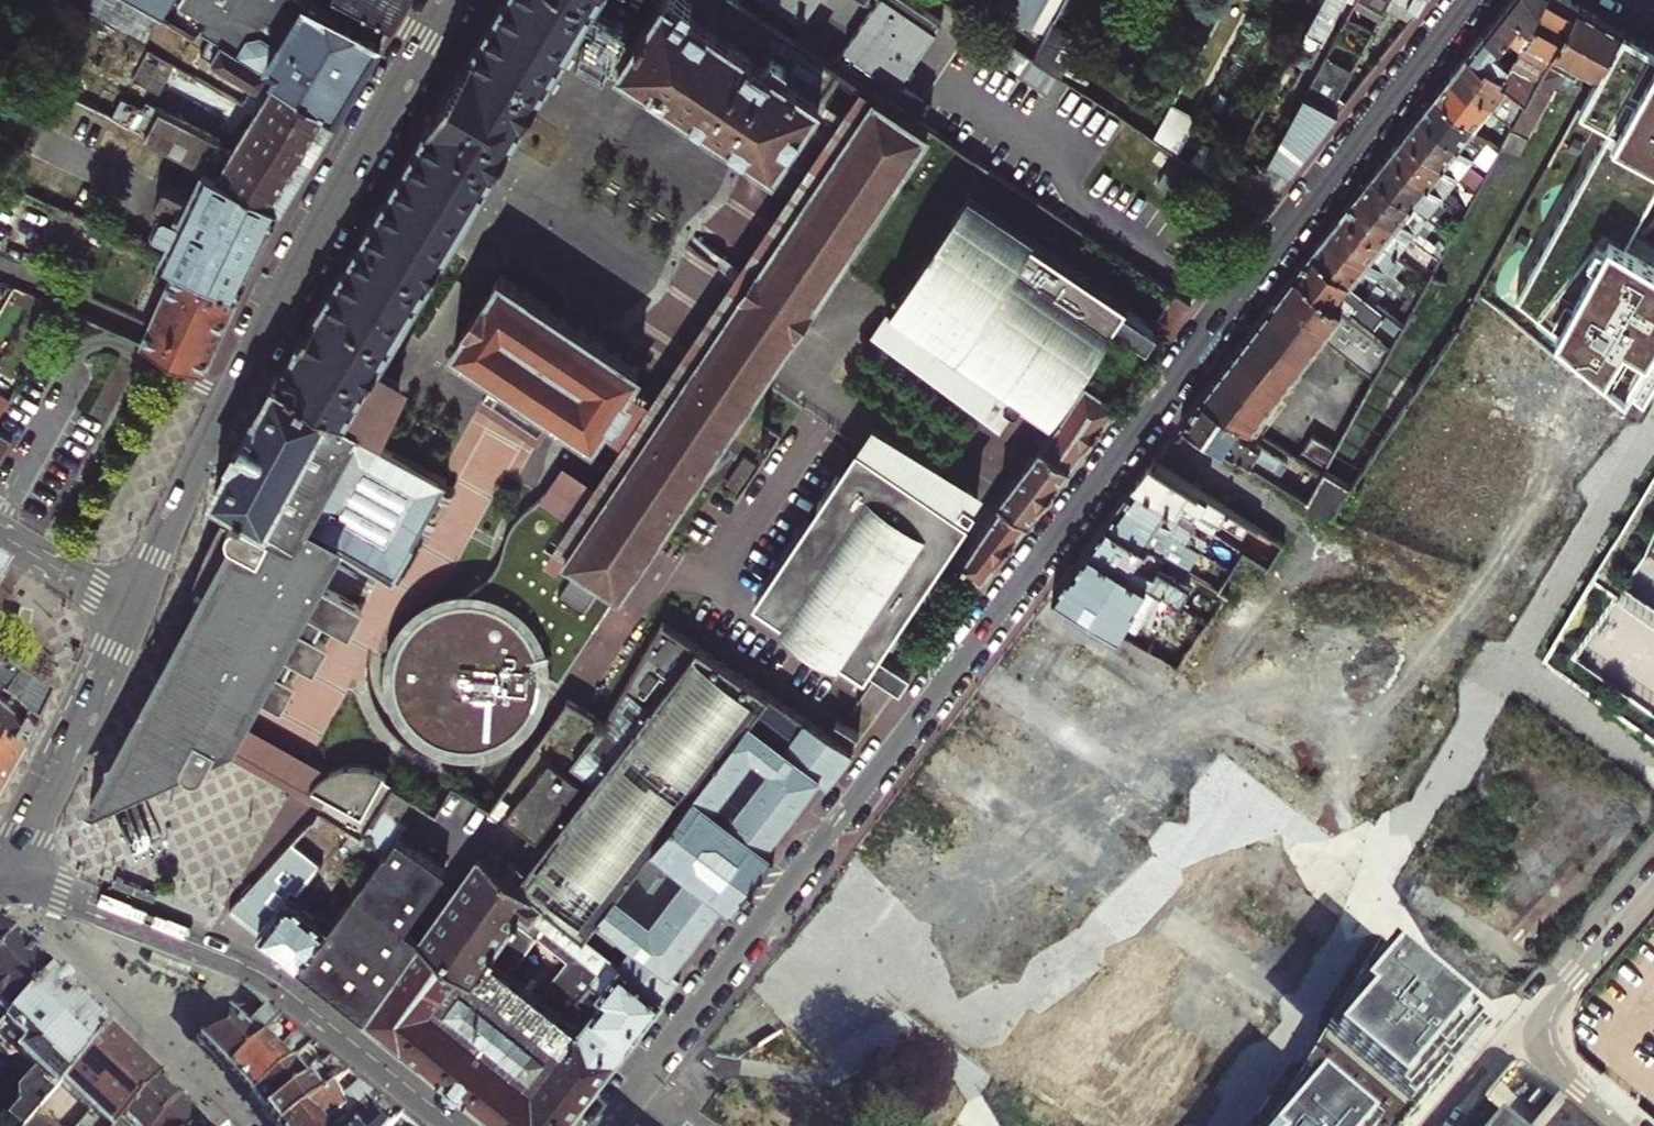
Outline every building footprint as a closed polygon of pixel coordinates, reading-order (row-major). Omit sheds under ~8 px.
[(170,0),(129,0),(160,17),(170,0)] [(381,37),(357,24),(311,0),(178,0),(177,2),(207,22),(202,31),(210,36),(276,76),(336,111),(381,37)] [(281,376),(335,407),(344,412),(381,351),(590,0),(503,0),(281,376)] [(404,0),(350,0),(367,8),(391,21),(404,0)] [(616,60),(770,162),(835,67),(736,0),(657,0),(616,60)] [(802,23),(817,0),(767,0),(802,23)] [(841,48),(897,84),(944,11),(927,0),(872,0),(841,48)] [(966,0),(947,0),(961,9),(966,0)] [(1297,47),(1306,53),(1314,51),(1342,0),(1322,0),(1297,47)] [(1383,11),(1389,0),(1362,0),(1383,11)] [(1418,10),(1423,0),(1397,0),(1408,6),(1403,13),(1412,18),(1418,10)] [(1514,52),(1543,0),(1509,0),(1483,32),(1512,54),(1514,52)] [(1549,55),(1578,4),(1571,0),(1543,0),(1514,52),(1529,60),(1536,49),(1549,55)] [(1569,89),(1581,67),(1607,20),(1578,4),(1549,55),(1535,81),(1525,100),(1512,124),(1510,128),(1527,136),(1554,87),(1563,91),(1569,89)] [(381,37),(391,21),(367,8),(357,24),(381,37)] [(1581,67),(1596,75),(1622,28),(1607,20),(1581,67)] [(1516,300),(1559,328),(1646,400),(1653,387),(1653,257),(1625,240),(1653,189),(1653,45),(1622,28),(1596,75),(1579,108),(1609,125),(1516,300)] [(1511,57),(1512,54),(1483,32),(1466,54),(1484,68),(1487,64),(1501,75),(1511,57)] [(242,105),(254,112),(276,76),(210,36),(199,54),(254,87),(242,105)] [(1345,102),(1337,96),(1353,66),(1327,52),(1291,118),(1259,177),(1254,188),(1269,199),(1319,137),(1345,102)] [(1512,124),(1525,100),(1498,80),(1501,75),(1487,64),(1484,68),(1466,54),(1449,76),(1468,91),(1471,87),(1490,102),(1495,96),(1508,106),(1500,116),(1507,121),(1512,124)] [(1337,96),(1345,102),(1373,67),(1358,57),(1353,66),(1337,96)] [(1525,100),(1535,81),(1516,66),(1519,63),(1511,57),(1501,75),(1498,80),(1525,100)] [(314,147),(336,111),(276,76),(254,112),(283,129),(314,147)] [(1472,125),(1487,105),(1490,102),(1471,87),(1468,91),(1449,76),(1434,95),(1472,125)] [(770,247),(874,92),(859,81),(653,394),(626,435),(592,483),(565,523),(547,550),(562,560),(628,461),(770,247)] [(616,595),(787,339),(927,128),(874,92),(770,247),(628,461),(562,560),(616,595)] [(1500,146),(1488,137),(1472,125),(1434,95),(1419,115),(1473,157),(1488,168),(1492,161),(1500,146)] [(1154,138),(1177,153),(1196,117),(1172,104),(1154,138)] [(279,203),(308,156),(277,139),(283,129),(254,112),(230,151),(217,144),(219,139),(158,109),(144,136),(204,166),(279,203)] [(1469,163),(1473,157),(1419,115),(1403,134),(1457,177),(1475,191),(1484,175),(1469,163)] [(1502,142),(1519,151),(1527,136),(1510,128),(1502,142)] [(308,156),(314,147),(283,129),(277,139),(308,156)] [(1454,182),(1457,177),(1403,134),(1387,154),(1463,213),(1472,197),(1454,182)] [(1234,148),(1203,139),(1197,162),(1228,170),(1234,148)] [(1459,221),(1463,213),(1387,154),(1372,174),(1427,216),(1437,203),(1459,221)] [(1269,199),(1254,188),(1259,177),(1256,175),(1256,172),(1255,170),(1254,169),(1252,167),(1250,167),(1248,167),(1245,167),(1244,169),(1234,163),(1223,184),(1261,209),(1261,210),(1269,199)] [(178,262),(238,290),(279,203),(204,166),(189,196),(167,185),(162,187),(154,202),(155,205),(160,208),(152,225),(153,230),(168,238),(160,253),(178,262)] [(1416,229),(1427,216),(1372,174),(1356,194),(1411,236),(1439,257),(1444,247),(1437,241),(1435,244),(1416,229)] [(1133,291),(969,182),(895,293),(1029,382),(1058,402),(1119,312),(1152,335),(1163,319),(1129,296),(1133,291)] [(1405,243),(1411,236),(1356,194),(1341,213),(1396,256),(1405,243)] [(1385,269),(1396,256),(1341,213),(1326,233),(1403,294),(1414,302),(1418,294),(1394,276),(1385,269)] [(1414,302),(1403,294),(1326,233),(1311,252),(1366,294),(1376,282),(1395,296),(1392,300),(1408,313),(1414,302)] [(1403,323),(1366,294),(1311,252),(1293,274),(1349,316),(1355,308),(1376,323),(1378,321),(1396,335),(1403,323)] [(1385,269),(1394,276),(1404,263),(1396,256),(1385,269)] [(187,362),(202,369),(238,290),(178,262),(141,342),(187,362)] [(504,267),(452,347),(471,359),(535,400),(544,406),(590,436),(596,440),(607,424),(626,435),(653,394),(636,382),(647,364),(504,267)] [(1373,377),(1389,348),(1349,316),(1293,274),(1201,397),(1238,421),(1251,429),(1321,337),(1373,377)] [(1029,382),(895,293),(879,317),(1012,407),(1029,382)] [(535,400),(471,359),(458,378),(521,420),(535,400)] [(255,518),(269,525),(335,407),(281,376),(274,373),(211,488),(255,518)] [(963,571),(989,590),(1122,410),(1096,390),(963,571)] [(9,397),(0,392),(0,413),(9,397)] [(1244,437),(1232,429),(1238,421),(1201,397),(1182,421),(1279,482),(1290,466),(1244,437)] [(215,749),(220,747),(228,743),(235,739),(241,732),(244,724),(247,722),(260,695),(281,707),(297,679),(284,672),(292,658),(313,670),(329,642),(315,635),(323,620),(350,634),(365,607),(321,584),(333,561),(336,563),(342,552),(338,551),(342,543),(345,537),(312,519),(348,447),(357,432),(362,424),(344,412),(335,407),(269,525),(255,518),(254,521),(245,516),(241,515),(237,515),(234,517),(231,520),(229,523),(229,527),(229,531),(231,534),(85,808),(103,799),(145,780),(187,762),(189,765),(192,767),(196,769),(199,769),(203,768),(206,765),(208,762),(215,749)] [(877,412),(860,437),(972,511),(992,482),(877,412)] [(10,436),(0,430),(0,453),(10,436)] [(345,537),(342,543),(396,574),(448,478),(357,432),(348,447),(312,519),(345,537)] [(1322,469),(1334,448),(1312,435),(1297,458),(1320,473),(1322,469)] [(860,437),(756,593),(868,667),(895,688),(908,672),(880,651),(972,511),(860,437)] [(1268,569),(1283,545),(1197,490),(1151,461),(1136,482),(1183,514),(1197,523),(1242,552),(1241,553),(1252,559),(1268,569)] [(547,550),(565,523),(592,483),(564,466),(542,498),(525,513),(513,531),(499,565),(483,581),(468,583),(445,587),(419,599),(398,619),(386,645),(383,674),(390,701),(398,716),(410,729),(434,744),(462,750),(480,749),(496,744),(512,736),(525,725),(616,595),(562,560),(547,550)] [(1306,499),(1331,515),(1350,487),(1322,469),(1320,473),(1306,499)] [(1179,520),(1183,514),(1136,482),(1120,503),(1200,552),(1206,542),(1192,533),(1188,526),(1179,520)] [(1193,562),(1200,552),(1120,503),(1105,523),(1158,554),(1162,547),(1175,555),(1181,554),(1193,562)] [(1188,526),(1193,529),(1197,523),(1183,514),(1179,520),(1188,526)] [(1630,522),(1548,659),(1653,727),(1653,599),(1653,597),(1653,536),(1630,522)] [(1163,557),(1158,554),(1105,523),(1087,547),(1159,591),(1180,604),(1190,588),(1156,568),(1163,557)] [(1127,622),(1136,627),(1159,591),(1087,547),(1053,591),(1120,633),(1127,622)] [(1163,557),(1187,572),(1193,562),(1181,554),(1175,555),(1162,547),(1158,554),(1163,557)] [(27,612),(20,611),(17,626),(31,628),(34,613),(27,612)] [(774,848),(764,841),(816,773),(826,779),(850,749),(660,624),(603,723),(596,719),(592,725),(598,729),(572,765),(592,781),(560,822),(527,866),(512,854),(501,869),(562,916),(663,994),(679,973),(669,965),(723,896),(732,903),(753,876),(774,848)] [(910,649),(903,662),(930,678),(938,665),(910,649)] [(45,708),(19,695),(13,690),(0,681),(0,716),(30,738),(45,708)] [(30,738),(0,716),(0,750),(17,763),(30,738)] [(323,806),(328,796),(314,788),(313,789),(312,789),(312,787),(313,785),(316,781),(320,778),(323,774),(327,771),(332,769),(247,722),(244,724),(241,732),(235,739),(228,743),(220,747),(293,789),(323,806)] [(17,763),(0,750),(0,795),(17,763)] [(553,819),(554,816),(577,785),(548,762),(524,793),(522,794),(503,817),(535,841),(553,819)] [(328,796),(363,815),(384,778),(385,776),(386,774),(388,774),(389,773),(388,771),(384,768),(379,766),(374,765),(369,764),(364,763),(358,763),(353,763),(347,764),(342,765),(336,767),(332,769),(327,771),(323,774),(320,778),(316,781),(313,785),(312,787),(312,789),(313,789),(314,788),(328,796)] [(328,796),(323,806),(320,813),(351,832),(346,839),(378,862),(399,833),(408,821),(399,816),(412,796),(384,778),(363,815),(328,796)] [(348,1003),(398,938),(449,868),(399,833),(378,862),(352,896),(328,927),(286,895),(257,934),(348,1003)] [(229,913),(257,934),(286,895),(292,889),(297,892),(320,864),(294,843),(229,913)] [(663,994),(562,916),(501,869),(480,852),(411,948),(363,1016),(501,1125),(563,1125),(663,994)] [(13,938),(0,927),(0,953),(13,938)] [(50,975),(13,938),(0,953),(0,1028),(50,975)] [(348,1003),(363,1016),(411,948),(398,938),(348,1003)] [(1362,1003),(1331,1038),(1407,1104),(1472,1029),(1388,956),(1354,996),(1362,1003)] [(3,1125),(22,1125),(106,1033),(50,975),(0,1028),(0,1047),(9,1055),(15,1056),(16,1055),(35,1072),(16,1092),(15,1105),(16,1106),(1,1124),(3,1125)] [(197,1041),(227,1071),(279,1019),(264,1008),(231,1009),(197,1041)] [(305,1051),(306,1049),(299,1043),(303,1039),(279,1019),(227,1071),(249,1096),(305,1051)] [(157,1082),(106,1033),(22,1125),(117,1125),(157,1082)] [(306,1049),(311,1045),(303,1039),(299,1043),(306,1049)] [(306,1076),(304,1074),(313,1067),(316,1066),(305,1051),(249,1096),(262,1112),(304,1081),(302,1079),(306,1076)] [(326,1093),(346,1073),(329,1059),(323,1067),(321,1065),(317,1071),(322,1076),(308,1086),(304,1081),(262,1112),(273,1125),(280,1125),(326,1093)] [(178,1102),(157,1082),(117,1125),(157,1125),(178,1102)] [(346,1114),(370,1092),(358,1082),(335,1104),(326,1093),(280,1125),(329,1125),(346,1114)] [(1311,1087),(1278,1125),(1357,1125),(1311,1087)] [(382,1101),(370,1092),(346,1114),(329,1125),(357,1125),(382,1101)] [(1556,1097),(1531,1125),(1591,1125),(1556,1097)] [(400,1115),(382,1101),(357,1125),(390,1125),(400,1115)] [(197,1123),(178,1102),(157,1125),(194,1125),(197,1123)] [(1480,1103),(1460,1125),(1507,1125),(1480,1103)]
